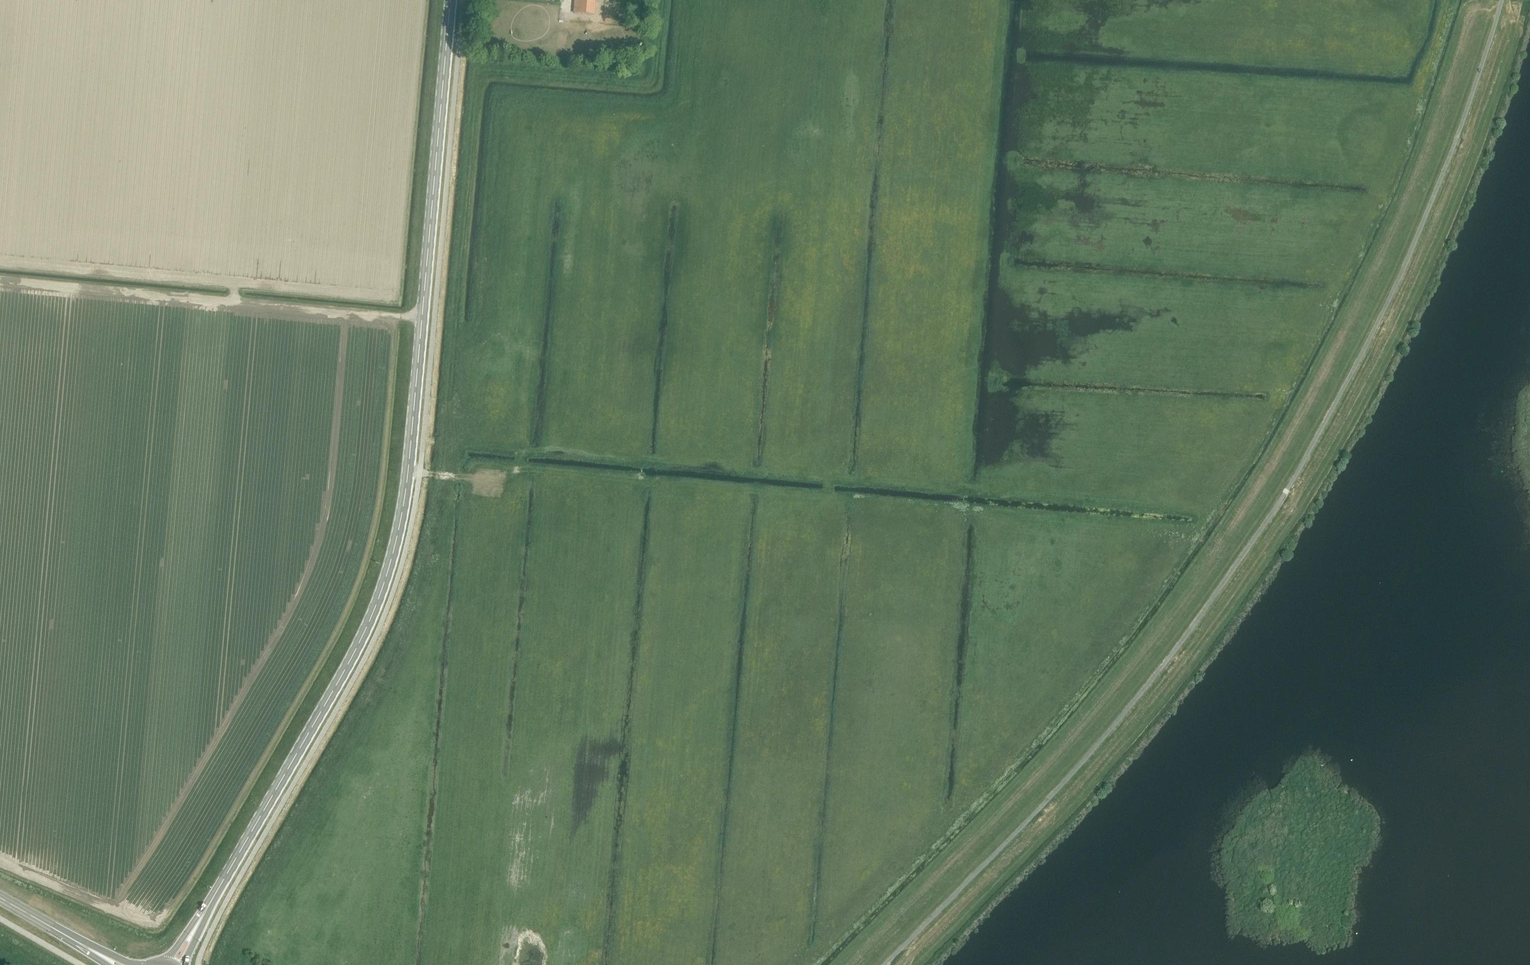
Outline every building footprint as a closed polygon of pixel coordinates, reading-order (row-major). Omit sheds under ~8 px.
[(595,0),(574,0),(573,12),(593,15),(595,0)]
